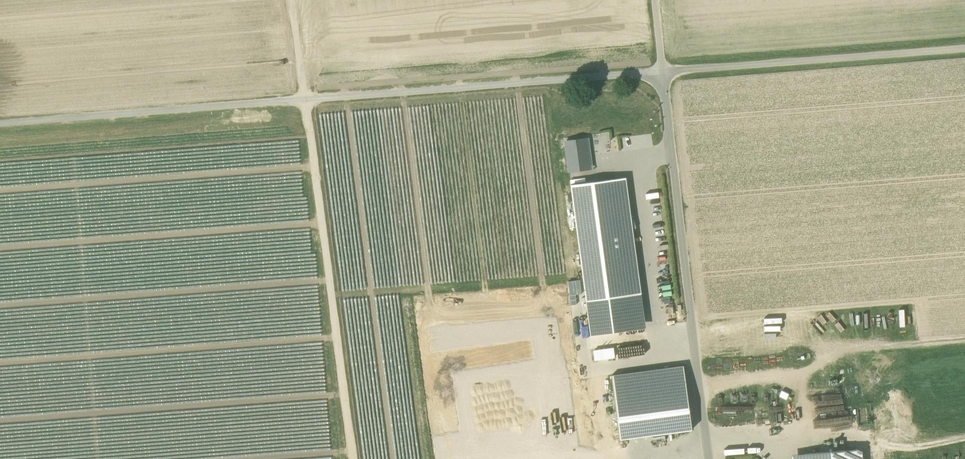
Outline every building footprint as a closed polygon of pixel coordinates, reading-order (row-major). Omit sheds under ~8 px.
[(564,129),(565,141),(583,139),(587,138),(585,127),(564,129)] [(584,148),(583,139),(565,141),(569,171),(587,169),(587,166),(584,148)] [(598,146),(584,148),(587,166),(601,164),(598,146)] [(626,178),(615,179),(630,295),(641,294),(626,178)] [(571,185),(587,301),(595,300),(630,295),(615,179),(579,184),(571,185)] [(567,281),(569,296),(575,295),(582,295),(580,280),(567,281)] [(630,295),(635,328),(645,327),(641,294),(630,295)] [(587,301),(591,334),(635,328),(630,295),(595,300),(587,301)] [(593,350),(594,359),(614,357),(613,348),(593,350)] [(614,398),(619,439),(692,429),(686,388),(683,365),(611,375),(614,398)] [(614,398),(611,375),(587,378),(595,442),(619,439),(614,398)] [(803,454),(804,458),(859,458),(858,449),(803,454)]
